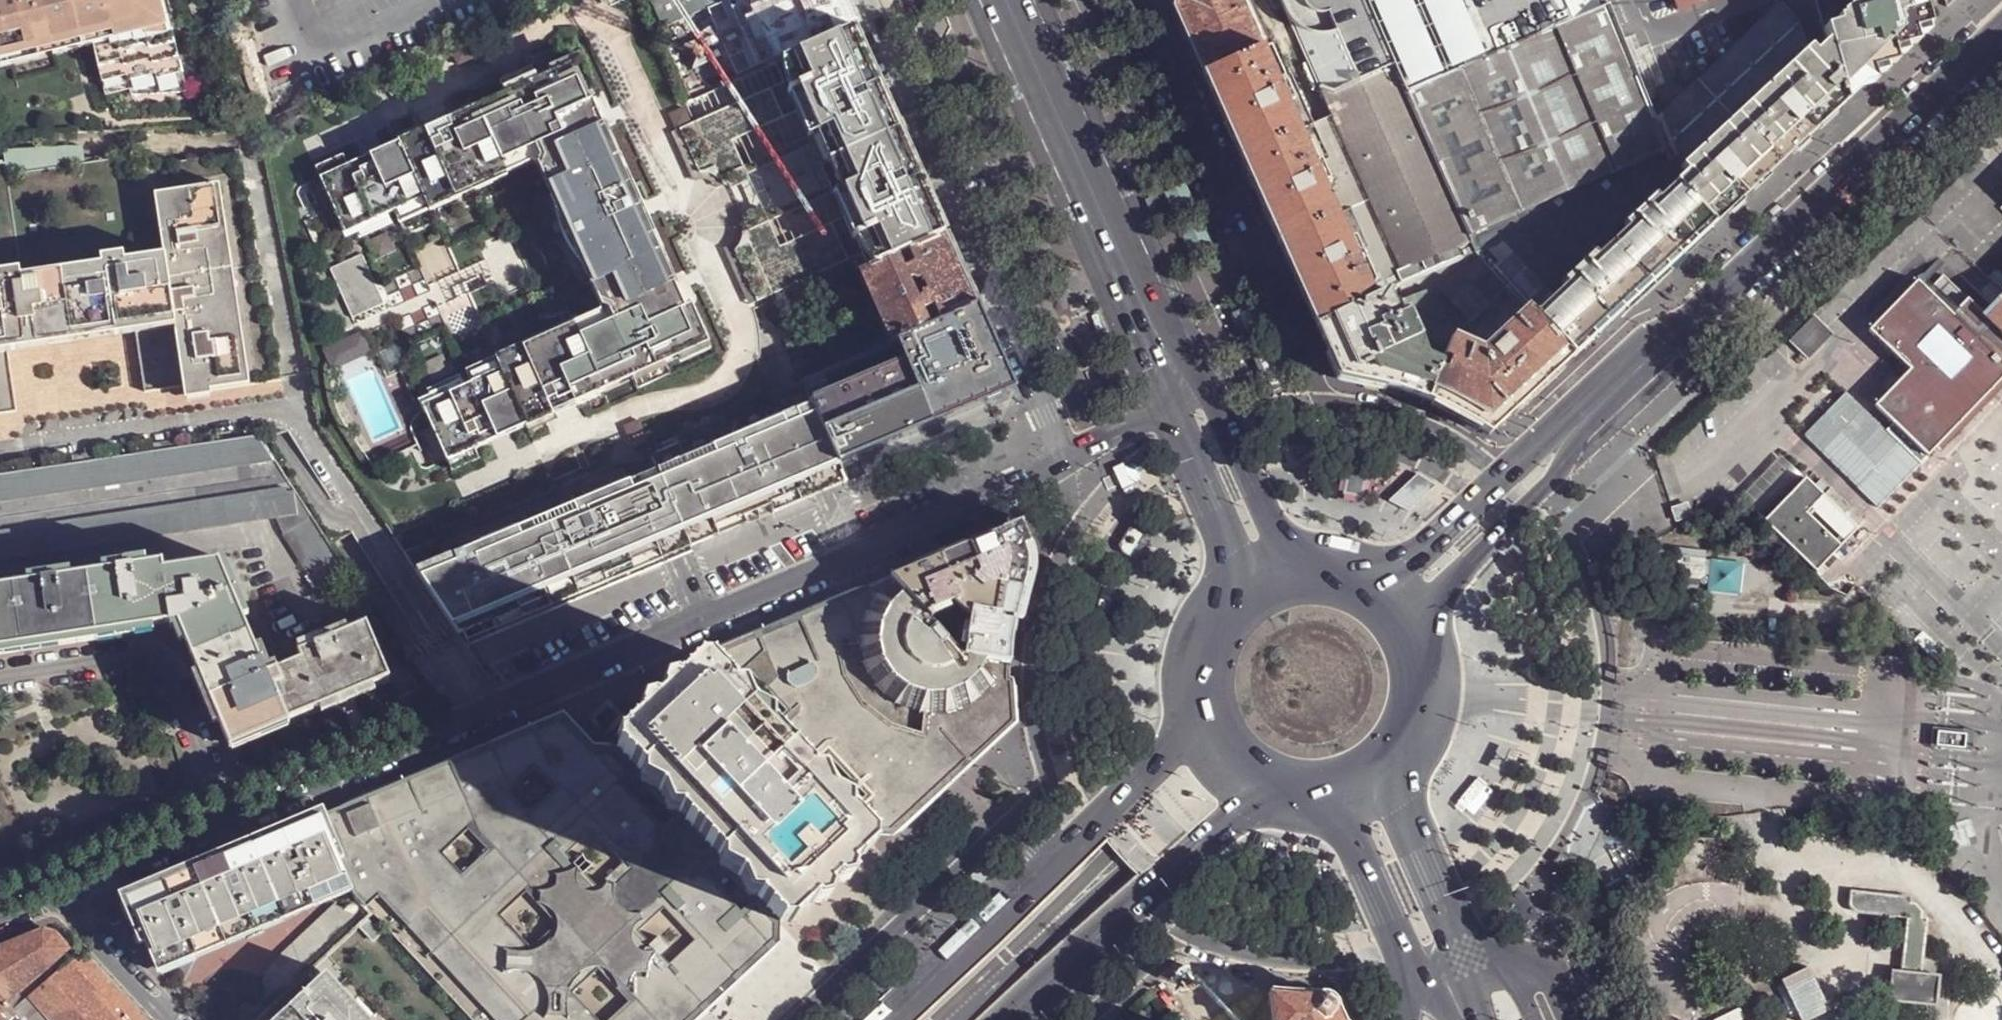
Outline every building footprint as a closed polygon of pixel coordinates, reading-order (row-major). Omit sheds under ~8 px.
[(160,90),(187,88),(169,20),(157,23),(151,0),(0,0),(0,66),(11,63),(8,50),(50,40),(80,32),(81,39),(91,36),(92,42),(102,79),(127,73),(127,78),(155,70),(160,90)] [(157,23),(169,20),(164,0),(151,0),(157,23)] [(661,26),(720,0),(649,0),(661,26)] [(781,56),(790,53),(780,30),(778,31),(769,28),(762,14),(767,7),(769,6),(766,0),(756,0),(757,4),(751,13),(762,38),(774,41),(781,56)] [(790,53),(852,25),(841,0),(766,0),(769,6),(767,7),(762,14),(769,28),(778,31),(780,30),(790,53)] [(1203,74),(1263,47),(1242,0),(1175,0),(1173,6),(1190,45),(1203,74)] [(1672,184),(1682,174),(1676,158),(1669,160),(1652,120),(1629,65),(1616,31),(1603,0),(1281,0),(1320,89),(1331,92),(1392,66),(1474,252),(1500,241),(1510,251),(1552,297),(1609,244),(1672,184)] [(1677,9),(1700,0),(1673,0),(1677,9)] [(1919,0),(1820,0),(1830,37),(1827,41),(1845,101),(1926,26),(1919,0)] [(1712,226),(1845,101),(1827,41),(1815,51),(1811,45),(1806,50),(1799,22),(1780,1),(1652,120),(1669,160),(1676,158),(1682,174),(1672,184),(1712,226)] [(1637,23),(1616,31),(1629,65),(1648,56),(1637,23)] [(861,102),(882,93),(879,86),(864,52),(852,25),(790,53),(781,56),(775,59),(785,81),(680,126),(698,168),(700,166),(704,164),(708,165),(711,166),(715,168),(716,172),(718,174),(738,165),(807,135),(864,109),(861,102)] [(8,50),(11,63),(53,52),(92,42),(91,36),(81,39),(80,32),(50,40),(8,50)] [(1263,47),(1203,74),(1240,157),(1315,124),(1276,41),(1271,43),(1263,47)] [(535,351),(502,365),(424,400),(453,466),(474,457),(474,458),(482,455),(477,444),(528,422),(528,423),(604,389),(601,382),(630,369),(632,374),(696,345),(679,307),(684,305),(659,249),(662,247),(620,153),(617,155),(592,98),(588,101),(571,63),(507,91),(509,97),(481,109),(478,102),(399,137),(400,138),(350,161),(345,150),(338,154),(339,155),(318,164),(347,230),(426,194),(458,180),(472,174),(504,160),(503,158),(537,143),(543,155),(549,152),(617,302),(610,305),(615,317),(581,332),(581,330),(548,345),(535,351)] [(1352,208),(1277,240),(1295,279),(1314,323),(1398,285),(1474,252),(1392,66),(1331,92),(1320,89),(1332,116),(1315,124),(1352,208)] [(160,90),(155,70),(127,78),(131,92),(160,90)] [(830,185),(834,193),(890,169),(894,176),(915,167),(904,141),(894,121),(882,93),(861,102),(864,109),(807,135),(811,143),(816,154),(825,174),(830,185)] [(1315,124),(1240,157),(1250,179),(1256,191),(1277,240),(1352,208),(1315,124)] [(811,143),(807,135),(738,165),(718,174),(716,172),(715,168),(711,166),(708,165),(704,164),(700,166),(698,168),(680,126),(672,130),(693,179),(696,177),(698,176),(703,176),(706,177),(709,179),(711,182),(712,186),(811,143)] [(537,143),(503,158),(504,160),(509,171),(534,159),(540,162),(559,203),(559,209),(561,217),(563,224),(565,230),(567,237),(570,242),(574,247),(575,249),(579,254),(581,258),(585,261),(603,303),(601,309),(576,319),(581,330),(581,332),(615,317),(610,305),(617,302),(549,152),(543,155),(537,143)] [(6,174),(85,161),(124,155),(123,150),(94,155),(92,147),(90,145),(82,145),(82,144),(2,148),(4,157),(0,158),(0,162),(5,161),(6,174)] [(207,155),(239,150),(238,146),(206,150),(207,155)] [(248,382),(280,376),(267,285),(262,287),(255,237),(253,238),(239,150),(207,155),(150,163),(147,152),(124,155),(85,161),(6,174),(5,161),(0,162),(0,269),(20,266),(21,273),(102,262),(101,255),(122,251),(123,258),(162,251),(153,192),(210,183),(218,182),(248,382)] [(504,160),(472,174),(477,187),(510,172),(509,171),(504,160)] [(734,250),(755,300),(861,256),(866,269),(945,234),(942,227),(915,167),(894,176),(890,169),(834,193),(844,218),(779,245),(769,221),(742,232),(745,234),(745,238),(745,241),(744,243),(743,245),(738,249),(734,250)] [(426,194),(431,207),(464,193),(458,180),(426,194)] [(210,183),(242,382),(248,382),(218,182),(210,183)] [(183,391),(242,382),(210,183),(153,192),(162,251),(123,258),(102,262),(21,273),(0,277),(0,341),(172,316),(173,324),(183,391)] [(1649,285),(1712,226),(1672,184),(1609,244),(1649,285)] [(834,193),(830,185),(731,227),(733,230),(734,234),(733,238),(731,242),(727,244),(723,245),(747,304),(755,300),(734,250),(738,249),(743,245),(744,243),(745,241),(745,238),(745,234),(742,232),(769,221),(834,193)] [(959,266),(945,234),(866,269),(860,271),(891,341),(899,337),(975,304),(959,266)] [(1571,356),(1649,285),(1609,244),(1552,297),(1533,314),(1571,356)] [(353,317),(386,301),(362,250),(329,266),(353,317)] [(101,255),(102,262),(123,258),(122,251),(101,255)] [(1510,251),(1491,269),(1533,314),(1552,297),(1510,251)] [(1491,269),(1474,252),(1398,285),(1425,358),(1438,364),(1424,399),(1445,408),(1455,413),(1478,427),(1488,434),(1571,356),(1533,314),(1491,269)] [(21,273),(20,266),(0,269),(0,277),(21,273)] [(1983,313),(1947,276),(1932,290),(1921,279),(1873,328),(1913,371),(1878,406),(1889,418),(1895,425),(1930,458),(1938,450),(2001,383),(2001,332),(1983,313)] [(1425,358),(1398,285),(1314,323),(1336,372),(1337,374),(1356,378),(1363,379),(1394,387),(1424,399),(1438,364),(1425,358)] [(1983,313),(2001,332),(2001,294),(1983,313)] [(907,357),(808,399),(811,405),(837,465),(1014,390),(986,328),(975,304),(899,337),(907,357)] [(1820,310),(1796,332),(1814,352),(1839,329),(1820,310)] [(6,348),(134,330),(173,324),(172,316),(0,341),(0,349),(6,348)] [(575,318),(543,332),(548,345),(581,330),(576,319),(575,318)] [(173,324),(134,330),(144,397),(183,391),(173,324)] [(497,352),(502,365),(535,351),(529,338),(497,352)] [(17,415),(6,348),(0,349),(0,418),(17,415)] [(1938,450),(1943,454),(2001,392),(2001,383),(1938,450)] [(687,545),(688,547),(745,523),(743,517),(769,505),(772,513),(845,482),(837,465),(811,405),(712,445),(715,454),(660,477),(656,468),(415,569),(458,633),(462,632),(464,638),(687,545)] [(1930,458),(1895,425),(1889,430),(1923,464),(1930,458)] [(1851,429),(1812,473),(1863,518),(1902,474),(1851,429)] [(0,472),(0,500),(267,459),(264,441),(258,432),(0,472)] [(1371,451),(1350,447),(1342,492),(1363,495),(1371,451)] [(1862,531),(1826,496),(1821,490),(1809,478),(1766,521),(1819,573),(1830,562),(1862,531)] [(311,515),(289,481),(284,482),(289,514),(287,515),(272,517),(282,533),(301,521),(311,515)] [(272,517),(287,515),(289,514),(284,482),(0,526),(0,559),(272,517)] [(324,599),(352,581),(311,515),(301,521),(282,533),(324,599)] [(960,654),(1008,663),(1011,641),(1014,620),(1020,593),(1025,575),(1026,567),(1026,557),(1025,553),(1023,549),(1016,530),(1013,523),(887,576),(926,618),(951,607),(967,618),(960,654)] [(1125,551),(1131,555),(1146,533),(1139,527),(1132,528),(1122,544),(1125,551)] [(129,559),(129,561),(129,565),(144,563),(143,557),(129,559)] [(223,558),(216,559),(224,580),(230,579),(231,578),(223,558)] [(361,623),(346,628),(328,636),(326,632),(316,636),(318,640),(298,649),(296,650),(299,657),(275,666),(267,670),(262,659),(260,655),(256,657),(251,646),(239,614),(230,594),(235,593),(230,579),(224,580),(216,559),(161,567),(160,561),(144,563),(129,565),(129,561),(114,563),(115,568),(100,570),(69,574),(55,576),(54,572),(40,574),(41,579),(25,580),(0,585),(0,648),(21,645),(95,633),(152,624),(168,622),(176,621),(185,643),(197,672),(220,726),(228,743),(236,739),(287,718),(318,705),(336,697),(337,699),(353,692),(352,690),(371,682),(388,676),(378,651),(376,652),(370,640),(368,641),(361,623)] [(99,564),(100,570),(115,568),(114,563),(114,561),(99,564)] [(1681,562),(1679,577),(1698,579),(1698,565),(1681,562)] [(1711,565),(1709,592),(1738,595),(1740,567),(1711,565)] [(54,570),(54,572),(55,576),(69,574),(68,568),(54,570)] [(25,574),(25,580),(41,579),(40,574),(40,572),(25,574)] [(707,660),(871,835),(889,834),(905,819),(1011,721),(1008,696),(1008,686),(1008,663),(960,654),(926,618),(887,576),(712,649),(707,660)] [(236,592),(235,593),(230,594),(239,614),(246,612),(236,592)] [(179,645),(185,643),(176,621),(168,622),(169,628),(172,628),(179,645)] [(365,621),(361,623),(368,641),(370,640),(376,652),(378,651),(365,621)] [(328,636),(346,628),(344,623),(325,630),(326,632),(328,636)] [(95,633),(96,639),(152,630),(152,624),(95,633)] [(316,636),(326,632),(325,630),(295,643),(298,649),(318,640),(316,636)] [(21,645),(21,651),(96,639),(95,633),(21,645)] [(258,643),(251,646),(256,657),(260,655),(262,653),(258,643)] [(21,651),(21,645),(0,648),(0,654),(21,651)] [(267,670),(275,666),(273,661),(267,664),(262,659),(267,670)] [(616,749),(778,922),(789,921),(797,914),(809,902),(844,871),(863,852),(869,846),(871,835),(707,660),(697,661),(615,737),(616,749)] [(214,729),(220,726),(197,672),(191,675),(214,729)] [(374,689),(371,682),(352,690),(353,692),(337,699),(336,697),(318,705),(321,712),(374,689)] [(351,891),(471,1019),(687,1019),(774,940),(778,922),(616,749),(591,745),(560,712),(507,735),(517,759),(502,764),(491,741),(384,787),(393,810),(375,817),(365,794),(324,811),(325,813),(344,857),(339,859),(350,884),(352,890),(351,891)] [(290,725),(287,718),(236,739),(228,743),(230,749),(290,725)] [(1931,725),(1929,746),(1970,750),(1972,729),(1931,725)] [(507,735),(491,741),(502,764),(517,759),(507,735)] [(384,787),(365,794),(375,817),(393,810),(384,787)] [(120,896),(121,898),(325,813),(324,811),(120,896)] [(155,936),(163,954),(181,947),(183,953),(350,884),(339,859),(344,857),(325,813),(121,898),(134,931),(136,931),(141,942),(145,940),(155,936)] [(1857,916),(1907,920),(1909,904),(1909,899),(1851,894),(1850,907),(1852,911),(1857,916)] [(1907,920),(1902,974),(1923,976),(1926,919),(1923,919),(1923,914),(1916,904),(1909,904),(1907,920)] [(238,1019),(255,1019),(313,965),(363,919),(347,910),(335,905),(328,917),(323,915),(317,927),(313,926),(306,938),(302,936),(295,948),(291,946),(285,958),(280,956),(274,967),(270,965),(257,990),(232,1014),(233,1015),(238,1019)] [(369,913),(363,919),(313,965),(320,973),(270,1019),(468,1019),(369,913)] [(0,946),(0,994),(6,1001),(56,957),(63,951),(69,945),(55,930),(44,927),(0,946)] [(156,964),(183,953),(181,947),(163,954),(155,936),(145,940),(151,955),(152,955),(156,964)] [(18,1014),(23,1019),(149,1019),(83,947),(71,959),(64,966),(26,1000),(15,1010),(18,1014)] [(71,959),(63,951),(56,957),(64,966),(71,959)] [(1923,976),(1902,974),(1891,973),(1888,1003),(1937,1007),(1939,978),(1923,976)] [(1204,1019),(1274,1019),(1270,992),(1245,982),(1204,1019)] [(1270,992),(1274,1019),(1342,1019),(1334,1002),(1333,1001),(1325,995),(1270,992)] [(18,1014),(15,1010),(9,1004),(6,1001),(0,994),(0,1019),(10,1019),(18,1014)] [(9,1004),(15,1010),(26,1000),(21,994),(9,1004)]
